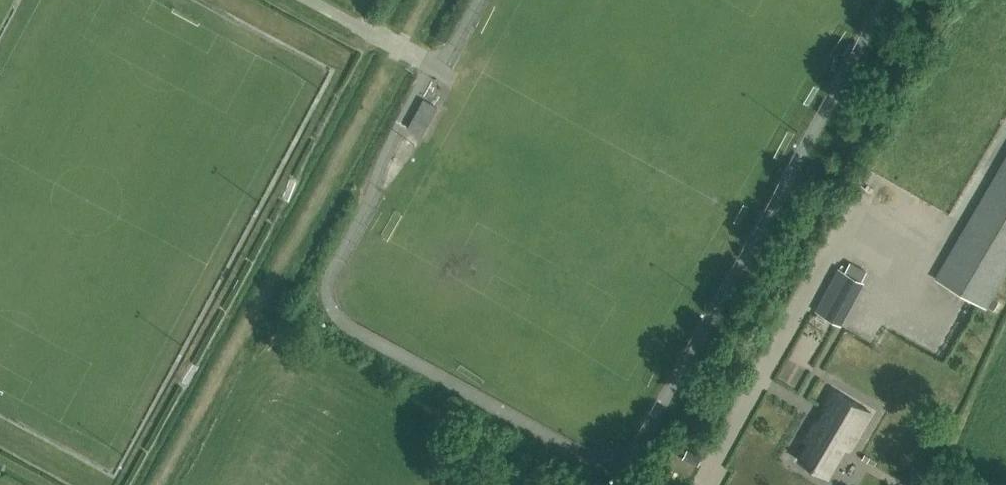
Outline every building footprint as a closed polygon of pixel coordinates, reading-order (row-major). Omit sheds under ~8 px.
[(422,137),(438,108),(423,100),(408,129),(422,137)] [(935,279),(986,308),(1005,274),(1005,158),(935,279)] [(839,324),(862,281),(839,269),(816,312),(839,324)] [(849,450),(871,412),(834,390),(823,409),(827,411),(821,422),(817,419),(804,441),(809,444),(799,460),(828,477),(845,448),(849,450)] [(703,457),(688,450),(683,459),(698,466),(703,457)]
